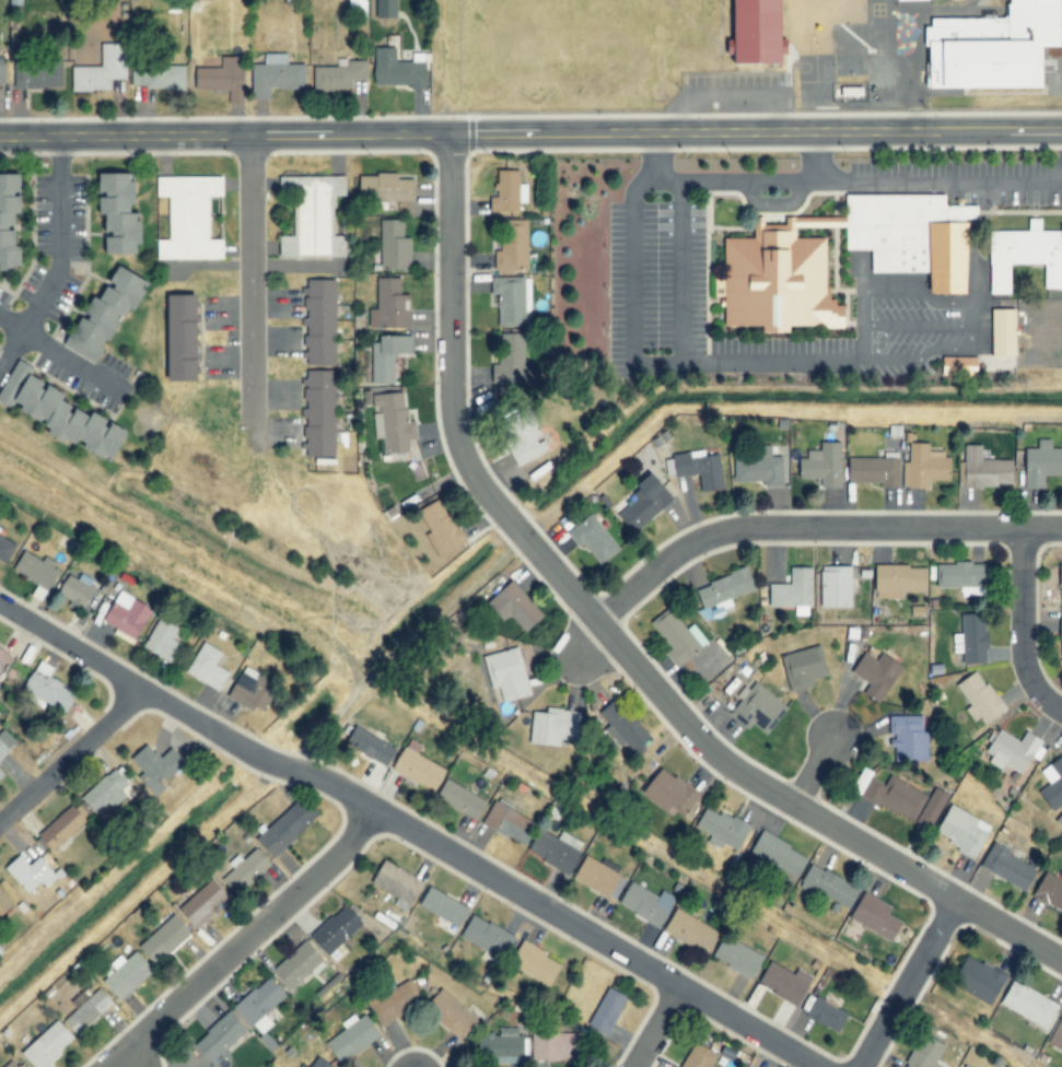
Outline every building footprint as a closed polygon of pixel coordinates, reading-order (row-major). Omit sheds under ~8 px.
[(349,15),(366,15),(366,0),(349,0),(349,15)] [(376,17),(397,18),(397,0),(376,0),(376,17)] [(738,63),(785,63),(784,0),(737,0),(738,63)] [(1004,19),(1004,0),(1058,0),(1059,47),(1038,47),(1040,89),(925,91),(924,17),(1004,19)] [(126,79),(126,43),(101,43),(101,67),(71,67),(71,91),(110,91),(110,79),(126,79)] [(375,87),(427,86),(427,61),(396,62),(395,47),(374,47),(375,87)] [(60,66),(33,65),(33,51),(15,51),(14,88),(60,89),(60,66)] [(265,53),(265,64),(255,64),(254,98),(270,99),(271,88),(305,89),(305,64),(287,64),(288,54),(265,53)] [(243,105),(245,57),(222,56),(221,68),(196,67),(195,90),(230,91),(230,104),(243,105)] [(313,67),(314,90),(350,89),(350,79),(368,79),(367,60),(348,61),(348,66),(313,67)] [(184,66),(132,65),(131,88),(184,89),(184,66)] [(526,203),(527,183),(519,183),(519,171),(498,170),(497,197),(490,197),(490,211),(519,212),(519,203),(526,203)] [(101,173),(100,215),(106,215),(105,254),(138,254),(138,244),(144,244),(145,220),(140,220),(140,213),(132,213),(132,204),(138,205),(138,181),(134,181),(134,173),(101,173)] [(0,174),(0,266),(23,267),(24,247),(17,247),(18,213),(23,213),(24,174),(0,174)] [(359,175),(359,201),(415,201),(415,179),(399,180),(398,174),(359,175)] [(224,259),(224,239),(209,240),(209,196),(224,196),(224,176),(156,177),(156,197),(168,197),(169,239),(157,239),(157,260),(224,259)] [(280,257),(346,256),(346,236),(334,236),(333,196),(345,196),(345,176),(279,177),(280,196),(293,196),(294,237),(280,237),(280,257)] [(843,226),(843,249),(870,248),(870,271),(929,269),(929,291),(966,290),(964,219),(976,218),(976,204),(943,206),(943,194),(842,196),(843,214),(843,226)] [(722,326),(722,297),(711,297),(710,278),(722,278),(722,237),(751,237),(750,219),(761,218),(761,226),(783,225),(783,214),(843,214),(843,226),(794,226),(794,235),(825,234),(825,296),(835,296),(836,305),(842,305),(842,326),(785,326),(785,333),(758,333),(758,326),(722,326)] [(1037,230),(1061,230),(1061,265),(1061,286),(1041,286),(1041,263),(1007,263),(1007,293),(987,293),(987,228),(1026,227),(1025,219),(1037,219),(1037,230)] [(380,270),(410,270),(410,238),(403,238),(402,220),(379,220),(380,270)] [(527,220),(499,221),(499,251),(494,251),(495,272),(528,271),(527,220)] [(64,346),(95,364),(109,341),(112,343),(125,320),(129,322),(148,290),(144,288),(148,281),(121,264),(101,299),(95,295),(64,346)] [(499,325),(531,325),(530,277),(491,278),(491,293),(498,293),(499,325)] [(400,278),(376,278),(376,309),(368,309),(369,328),(409,327),(409,295),(401,295),(400,278)] [(335,365),(337,280),(307,279),(307,287),(304,287),(304,318),(301,318),(301,326),(304,326),(304,364),(335,365)] [(200,381),(199,295),(169,295),(171,381),(200,381)] [(938,373),(1013,371),(1011,307),(988,307),(989,353),(938,355),(938,373)] [(524,333),(501,333),(501,364),(492,364),(492,384),(499,384),(499,396),(516,396),(516,383),(524,382),(524,333)] [(372,342),(371,383),(394,384),(395,353),(411,354),(412,336),(381,335),(381,342),(372,342)] [(65,400),(68,393),(33,377),(37,368),(16,359),(0,393),(0,402),(11,407),(14,400),(25,405),(22,411),(52,424),(48,432),(78,446),(79,444),(116,462),(130,431),(65,400)] [(335,457),(335,370),(304,370),(304,408),(301,408),(301,419),(304,419),(304,457),(335,457)] [(384,454),(410,452),(409,440),(417,440),(416,422),(406,422),(405,391),(362,394),(363,406),(381,405),(384,454)] [(529,407),(498,422),(519,466),(550,451),(529,407)] [(1025,488),(1044,488),(1044,475),(1061,475),(1061,448),(1052,448),(1052,440),(1038,440),(1038,448),(1025,448),(1025,488)] [(842,488),(840,442),(820,442),(820,451),(807,451),(807,459),(798,459),(799,479),(821,479),(821,489),(842,488)] [(928,480),(951,481),(951,454),(929,453),(929,443),(908,443),(908,462),(902,462),(902,488),(928,489),(928,480)] [(981,460),(982,445),(964,445),(964,462),(958,462),(958,486),(1013,486),(1013,460),(981,460)] [(783,486),(782,456),(771,456),(771,447),(757,448),(757,457),(734,457),(734,482),(764,481),(764,487),(783,486)] [(719,454),(705,456),(704,450),(673,454),(676,477),(699,474),(701,491),(724,488),(719,454)] [(849,483),(880,483),(880,488),(899,488),(899,459),(849,458),(849,483)] [(674,497),(656,476),(616,511),(635,532),(674,497)] [(424,535),(439,560),(467,542),(440,498),(418,511),(431,531),(424,535)] [(619,551),(593,514),(570,530),(597,567),(619,551)] [(3,561),(13,541),(0,535),(0,560),(3,561)] [(43,561),(24,551),(13,572),(48,591),(61,568),(44,559),(43,561)] [(937,562),(936,587),(968,588),(968,585),(982,586),(982,563),(937,562)] [(1054,587),(1061,587),(1061,563),(1054,563),(1054,587)] [(928,566),(877,565),(876,598),(902,599),(902,591),(927,592),(928,566)] [(851,608),(852,567),(821,566),(820,607),(851,608)] [(769,607),(796,607),(796,614),(805,614),(805,608),(812,608),(813,568),(791,567),(790,584),(770,584),(769,607)] [(755,591),(749,569),(694,586),(704,619),(734,610),(731,598),(755,591)] [(90,587),(93,580),(80,573),(78,579),(68,574),(58,594),(70,600),(68,605),(82,612),(93,589),(90,587)] [(504,620),(509,615),(526,633),(545,616),(512,580),(488,603),(504,620)] [(138,639),(152,606),(117,591),(103,624),(138,639)] [(648,622),(669,650),(665,653),(675,667),(706,643),(692,624),(684,629),(668,608),(648,622)] [(143,649),(171,662),(180,642),(174,639),(179,627),(158,617),(143,649)] [(954,653),(959,653),(959,664),(983,664),(983,617),(955,617),(954,653)] [(216,665),(223,653),(203,642),(186,673),(218,691),(229,673),(216,665)] [(829,676),(821,646),(780,656),(790,693),(814,687),(813,680),(829,676)] [(531,695),(519,647),(483,656),(491,689),(499,687),(503,702),(531,695)] [(10,653),(0,648),(0,672),(10,653)] [(851,672),(869,684),(863,692),(880,703),(904,667),(882,652),(876,660),(864,652),(851,672)] [(55,669),(41,661),(18,696),(43,712),(47,704),(64,715),(77,694),(50,678),(55,669)] [(278,682),(243,666),(228,699),(254,710),(256,706),(265,710),(278,682)] [(976,727),(1000,710),(973,670),(951,685),(966,706),(964,708),(976,727)] [(787,707),(755,682),(729,714),(747,729),(752,724),(765,735),(787,707)] [(650,737),(615,698),(597,714),(633,753),(650,737)] [(533,712),(530,744),(560,746),(561,739),(579,741),(581,711),(547,708),(546,713),(533,712)] [(889,716),(889,736),(893,736),(893,761),(928,761),(928,731),(923,731),(923,716),(889,716)] [(389,767),(398,750),(357,727),(347,745),(389,767)] [(1021,733),(1015,742),(994,729),(980,752),(988,756),(984,762),(997,770),(1000,765),(1017,775),(1027,757),(1035,761),(1044,747),(1021,733)] [(11,751),(0,739),(0,761),(11,751)] [(446,769),(418,756),(422,746),(408,740),(393,773),(436,792),(446,769)] [(186,765),(173,748),(160,758),(149,744),(131,759),(142,773),(137,777),(151,794),(186,765)] [(1045,784),(1033,794),(1048,812),(1061,801),(1061,759),(1059,754),(1036,772),(1045,784)] [(643,794),(672,815),(675,811),(685,819),(702,795),(663,767),(643,794)] [(81,796),(95,814),(108,804),(113,810),(136,792),(118,768),(81,796)] [(927,795),(887,774),(882,784),(873,779),(864,795),(925,829),(944,795),(931,788),(927,795)] [(436,798),(477,820),(488,801),(447,779),(436,798)] [(319,816),(302,797),(256,839),(273,858),(319,816)] [(537,822),(494,801),(483,825),(526,846),(537,822)] [(929,834),(971,858),(988,827),(945,804),(929,834)] [(51,853),(87,820),(72,805),(37,838),(51,853)] [(751,827),(707,805),(695,828),(712,836),(709,842),(721,849),(723,844),(738,852),(751,827)] [(529,853),(569,873),(584,843),(561,832),(558,838),(540,830),(529,853)] [(809,858),(762,830),(750,852),(797,879),(809,858)] [(976,866),(1020,891),(1032,869),(989,845),(976,866)] [(242,860),(238,854),(228,863),(233,869),(222,879),(237,895),(271,864),(256,847),(242,860)] [(39,856),(30,865),(20,855),(5,869),(29,895),(42,883),(46,887),(58,876),(39,856)] [(627,876),(586,857),(575,881),(616,900),(627,876)] [(397,896),(393,905),(409,913),(423,880),(383,861),(372,885),(397,896)] [(800,884),(849,911),(861,889),(812,863),(800,884)] [(1061,911),(1061,884),(1038,874),(1028,897),(1061,911)] [(230,899),(212,879),(179,909),(197,928),(230,899)] [(677,897),(662,890),(659,896),(631,882),(619,907),(662,927),(677,897)] [(419,908),(462,927),(471,907),(428,888),(419,908)] [(13,906),(0,890),(0,916),(13,906)] [(894,941),(903,921),(889,915),(893,906),(864,893),(851,921),(894,941)] [(364,923),(346,904),(311,937),(328,956),(364,923)] [(719,932),(677,908),(664,931),(706,955),(719,932)] [(139,948),(157,967),(192,933),(174,914),(139,948)] [(461,937),(500,958),(512,935),(474,915),(461,937)] [(712,960),(753,978),(763,955),(722,937),(712,960)] [(273,971),(291,990),(312,970),(315,974),(327,963),(305,940),(273,971)] [(564,964),(523,941),(510,965),(550,988),(564,964)] [(154,970),(136,951),(126,961),(120,955),(110,964),(115,970),(103,982),(121,1002),(154,970)] [(946,983),(984,1005),(1001,976),(962,954),(946,983)] [(793,974),(769,961),(756,983),(797,1006),(813,978),(796,968),(793,974)] [(261,1036),(273,1024),(265,1016),(286,994),(267,976),(234,1011),(261,1036)] [(424,1000),(411,978),(372,1003),(385,1024),(424,1000)] [(1041,1031),(1056,1006),(1009,979),(994,1004),(1041,1031)] [(114,1003),(99,987),(64,1020),(79,1036),(114,1003)] [(589,1026),(609,1036),(628,996),(607,987),(589,1026)] [(425,1006),(460,1040),(478,1022),(443,988),(425,1006)] [(824,999),(814,995),(806,1018),(841,1031),(848,1013),(836,1009),(840,999),(826,994),(824,999)] [(212,1063),(247,1029),(229,1011),(195,1045),(212,1063)] [(344,1029),(325,1044),(341,1064),(380,1035),(365,1014),(357,1020),(353,1014),(340,1023),(344,1029)] [(34,1066),(45,1066),(75,1039),(58,1020),(21,1053),(34,1066)] [(524,1036),(517,1035),(517,1028),(499,1027),(499,1036),(491,1036),(491,1063),(524,1064),(524,1036)] [(580,1059),(581,1034),(533,1033),(533,1058),(580,1059)] [(931,1065),(940,1045),(917,1034),(901,1066),(935,1066),(931,1065)] [(717,1053),(693,1042),(682,1066),(711,1066),(717,1053)] [(333,1066),(316,1057),(311,1066),(332,1066),(333,1066)] [(13,1058),(4,1066),(21,1066),(13,1058)]
